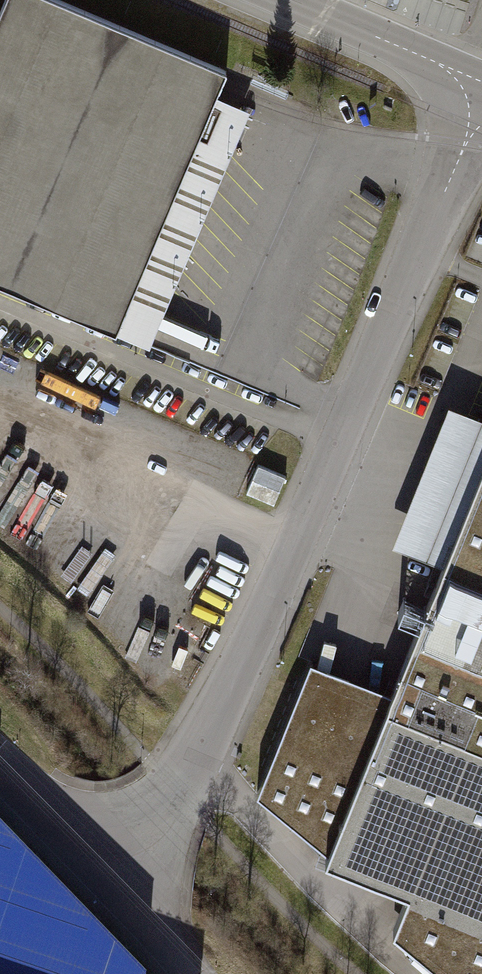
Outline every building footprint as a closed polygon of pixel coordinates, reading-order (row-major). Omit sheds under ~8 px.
[(226,71),(60,0),(0,0),(0,281),(149,344),(250,110),(215,95),(226,71)] [(447,403),(392,543),(441,564),(388,691),(326,851),(323,857),(406,892),(391,929),(447,973),(481,973),(481,417),(447,403)] [(0,840),(0,973),(127,973),(0,840)]
